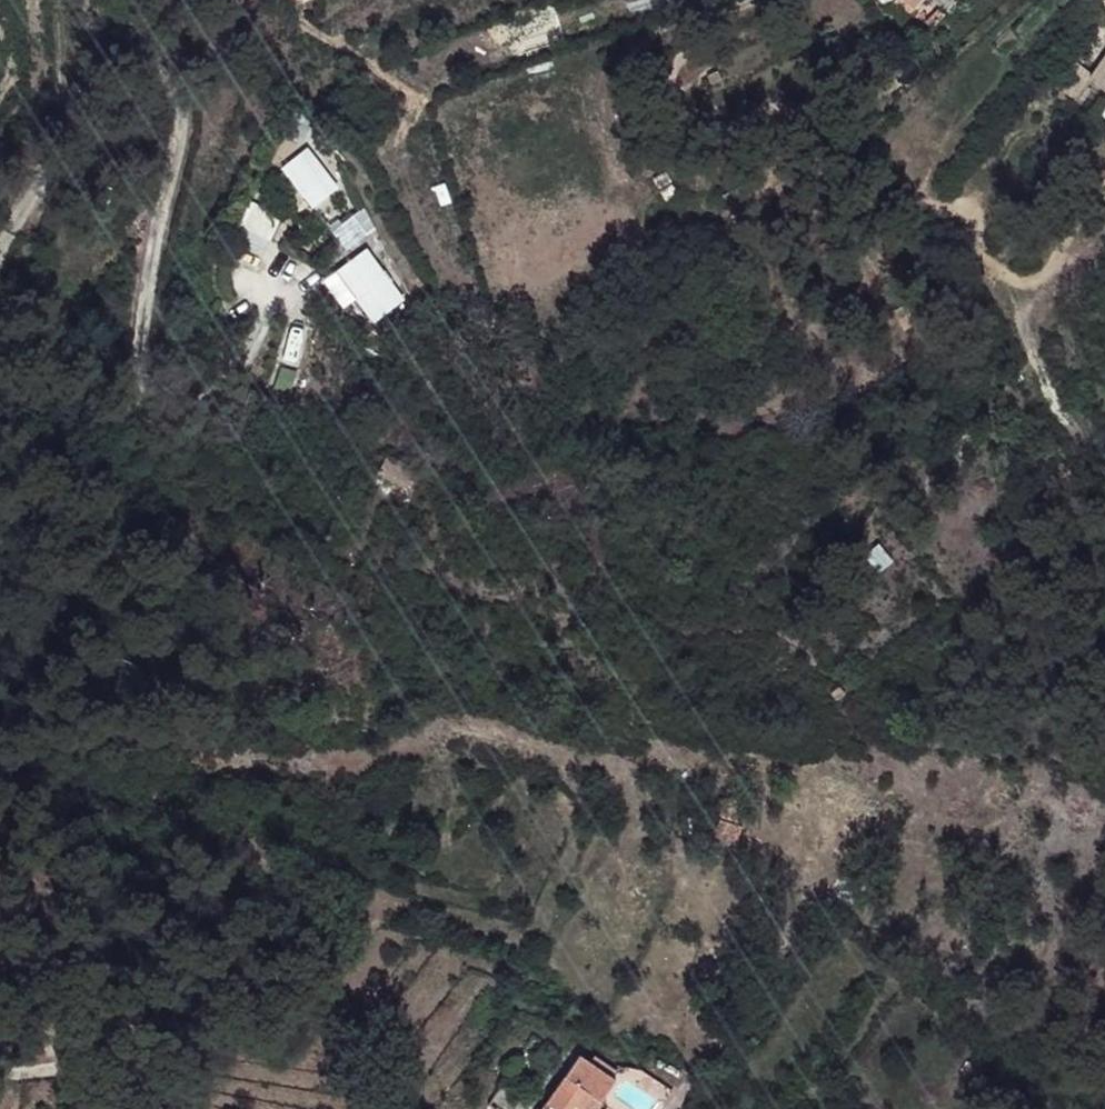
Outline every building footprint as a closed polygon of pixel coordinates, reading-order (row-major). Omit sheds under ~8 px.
[(706,68),(710,78),(719,75),(716,66),(706,68)] [(592,1094),(602,1101),(617,1080),(592,1062),(582,1056),(544,1108),(582,1108),(592,1094)] [(592,1094),(583,1108),(613,1108),(602,1101),(592,1094)]
